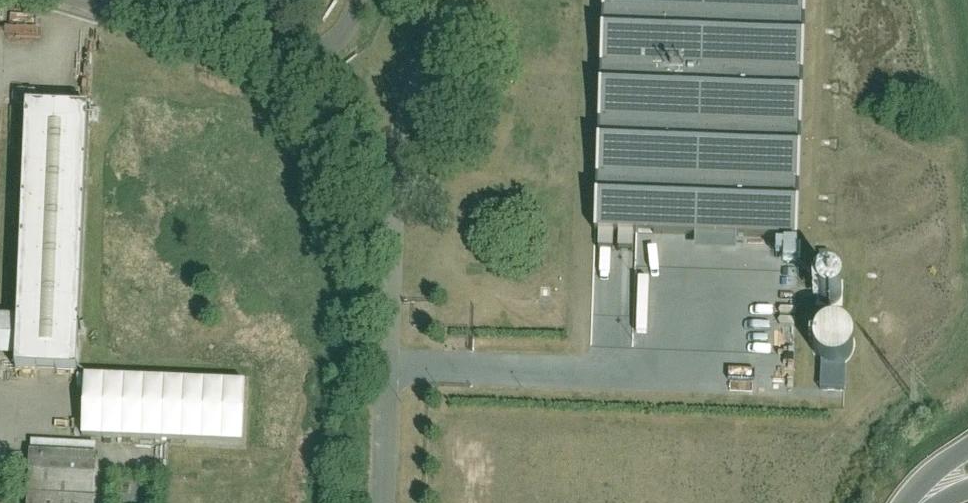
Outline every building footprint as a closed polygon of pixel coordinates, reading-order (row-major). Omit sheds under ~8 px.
[(593,231),(796,239),(804,0),(606,0),(593,231)] [(19,359),(19,374),(74,376),(86,111),(30,109),(20,318),(0,317),(0,358),(19,359)] [(820,323),(820,389),(849,389),(850,323),(820,323)] [(244,383),(84,376),(82,438),(242,444),(244,383)] [(96,454),(32,451),(30,497),(94,500),(96,454)]
